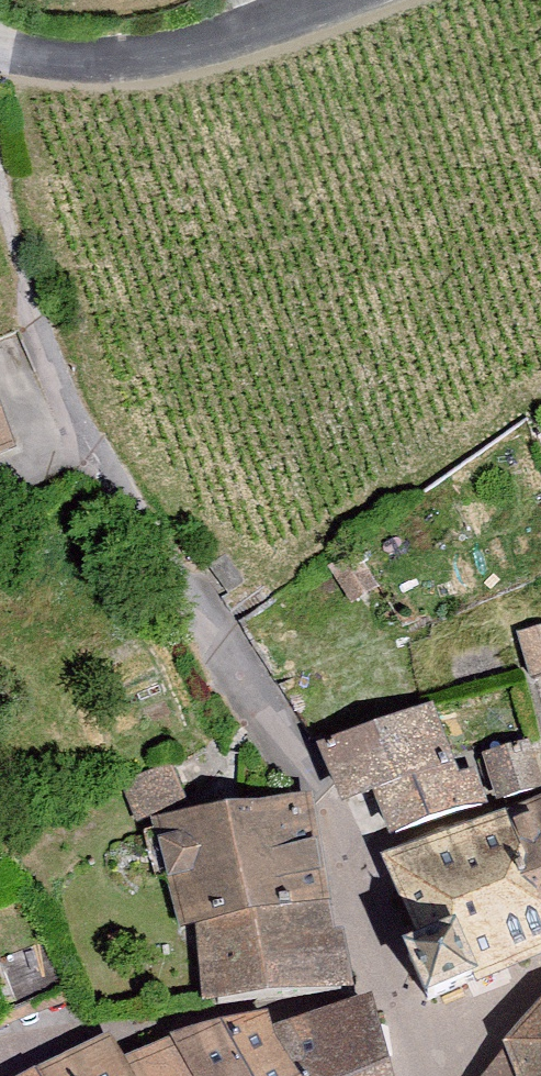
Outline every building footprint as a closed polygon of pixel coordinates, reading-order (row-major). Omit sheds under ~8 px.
[(421,729),(312,777),(334,832),(375,816),(385,855),(480,826),(471,787),(449,792),(421,729)] [(522,763),(479,772),(488,816),(530,806),(522,763)] [(372,879),(432,1018),(540,975),(540,810),(372,879)] [(303,814),(150,836),(170,946),(191,946),(192,1021),(339,1010),(303,814)] [(537,1017),(488,1075),(540,1075),(540,1015),(537,1017)] [(358,1022),(205,1046),(132,1075),(370,1075),(358,1022)] [(99,1058),(65,1075),(106,1075),(99,1058)]
